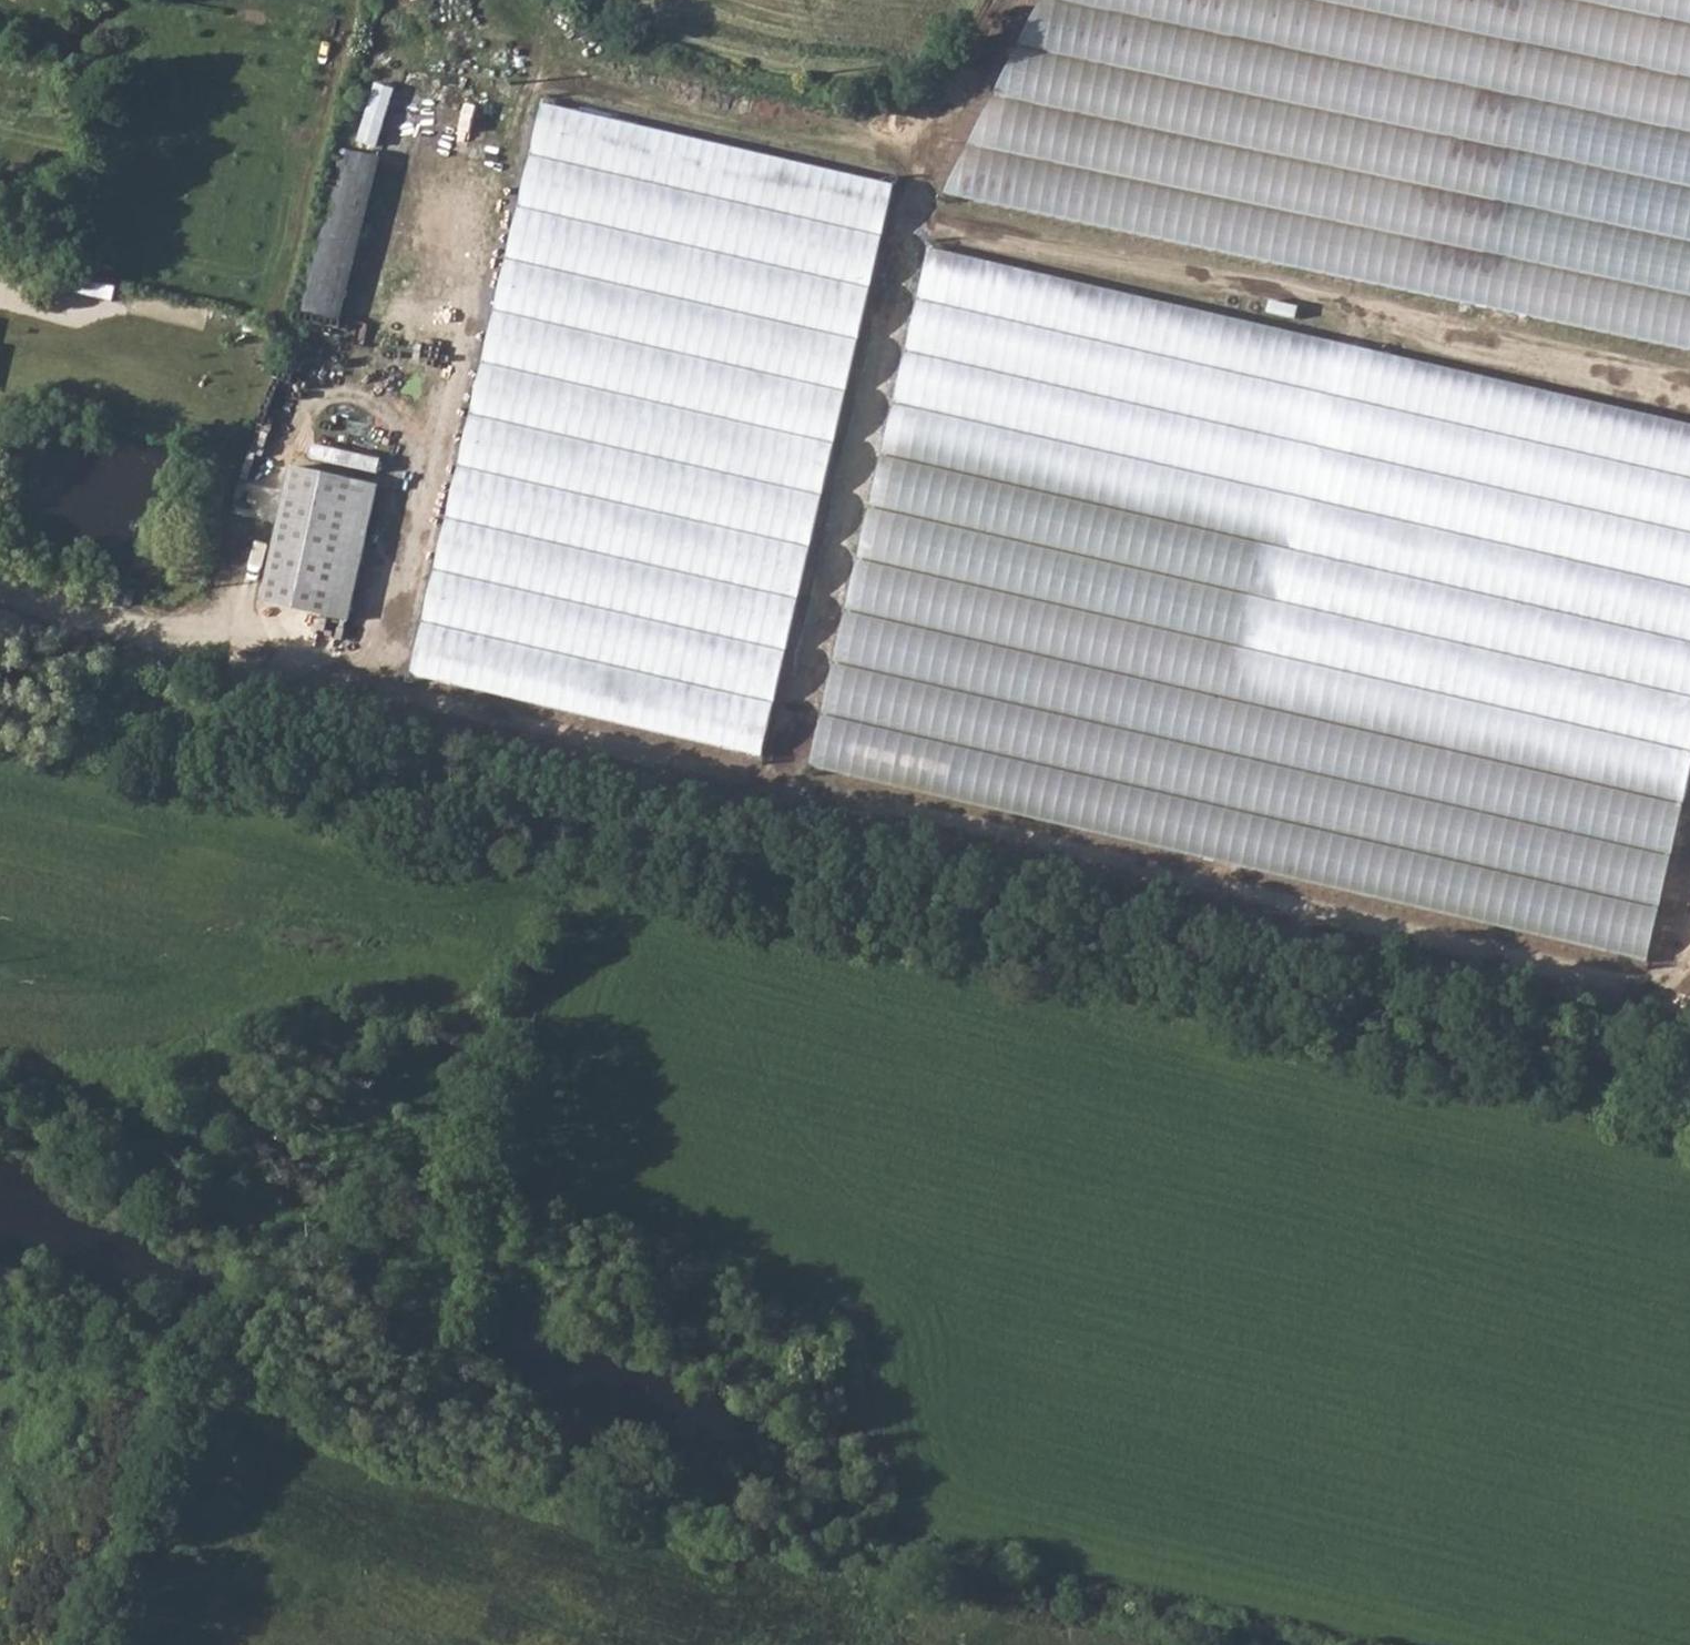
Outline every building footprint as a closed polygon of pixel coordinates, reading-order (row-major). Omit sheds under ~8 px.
[(944,194),(1689,353),(1689,0),(1042,0),(944,194)] [(381,146),(394,87),(375,83),(362,141),(381,146)] [(891,185),(540,106),(412,678),(762,757),(891,185)] [(340,147),(301,311),(340,321),(379,156),(340,147)] [(929,249),(808,770),(1646,963),(1689,775),(1689,424),(929,249)] [(313,457),(378,470),(381,458),(316,445),(313,457)] [(289,470),(259,601),(345,621),(375,489),(289,470)]
